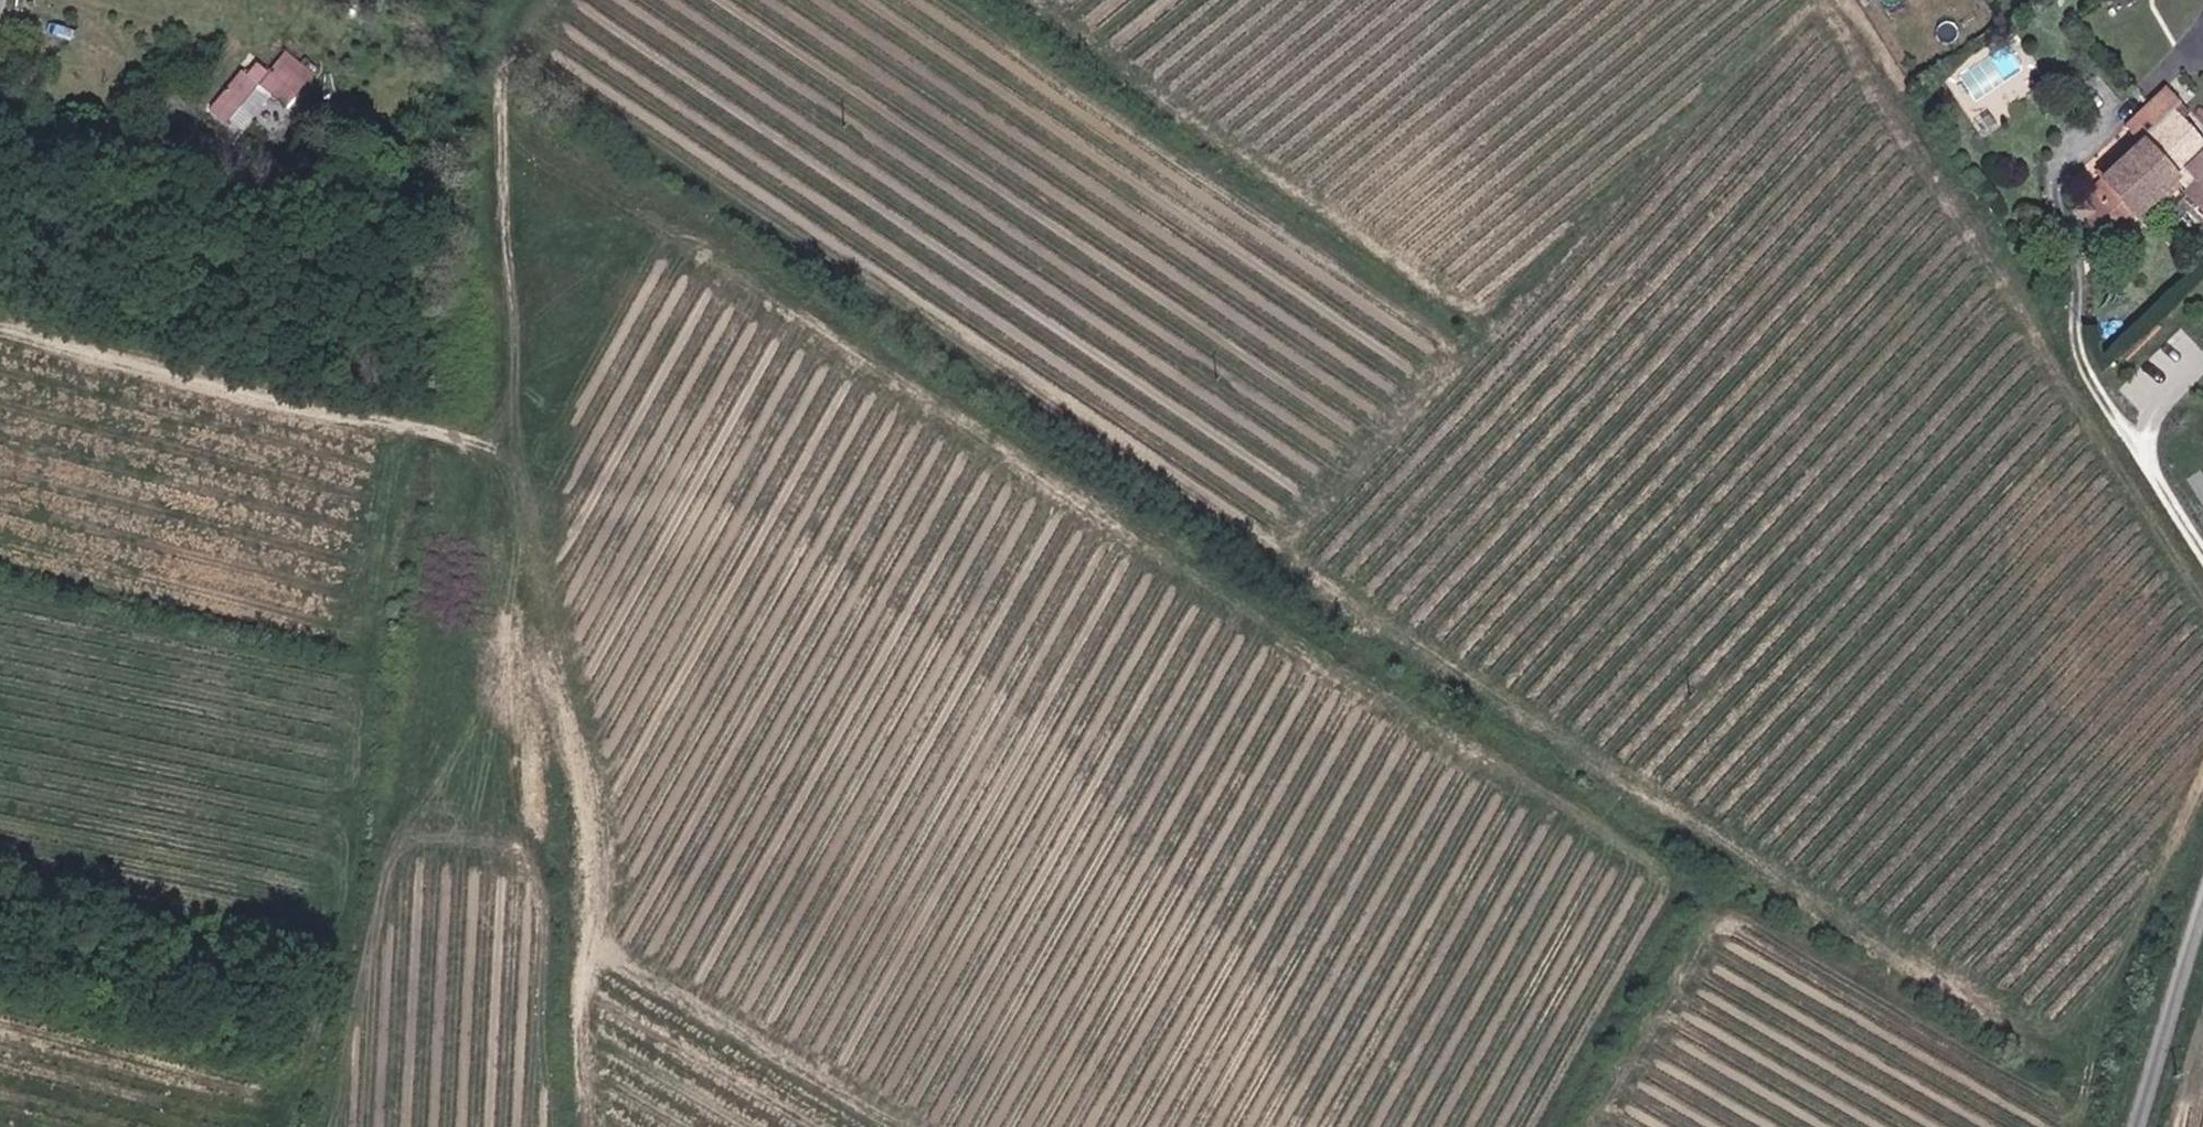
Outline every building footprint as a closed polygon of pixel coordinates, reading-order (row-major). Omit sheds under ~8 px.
[(288,53),(272,73),(263,83),(291,106),(316,75),(288,53)] [(263,83),(272,73),(254,59),(217,104),(235,118),(263,83)] [(2142,138),(2143,137),(2178,172),(2202,147),(2202,137),(2175,109),(2183,101),(2168,86),(2128,124),(2142,138)] [(2098,176),(2098,181),(2072,205),(2074,207),(2068,212),(2074,220),(2081,213),(2100,234),(2123,227),(2135,219),(2179,182),(2183,178),(2178,172),(2143,137),(2142,138),(2098,176)] [(2179,182),(2202,206),(2202,147),(2178,172),(2183,178),(2179,182)]
